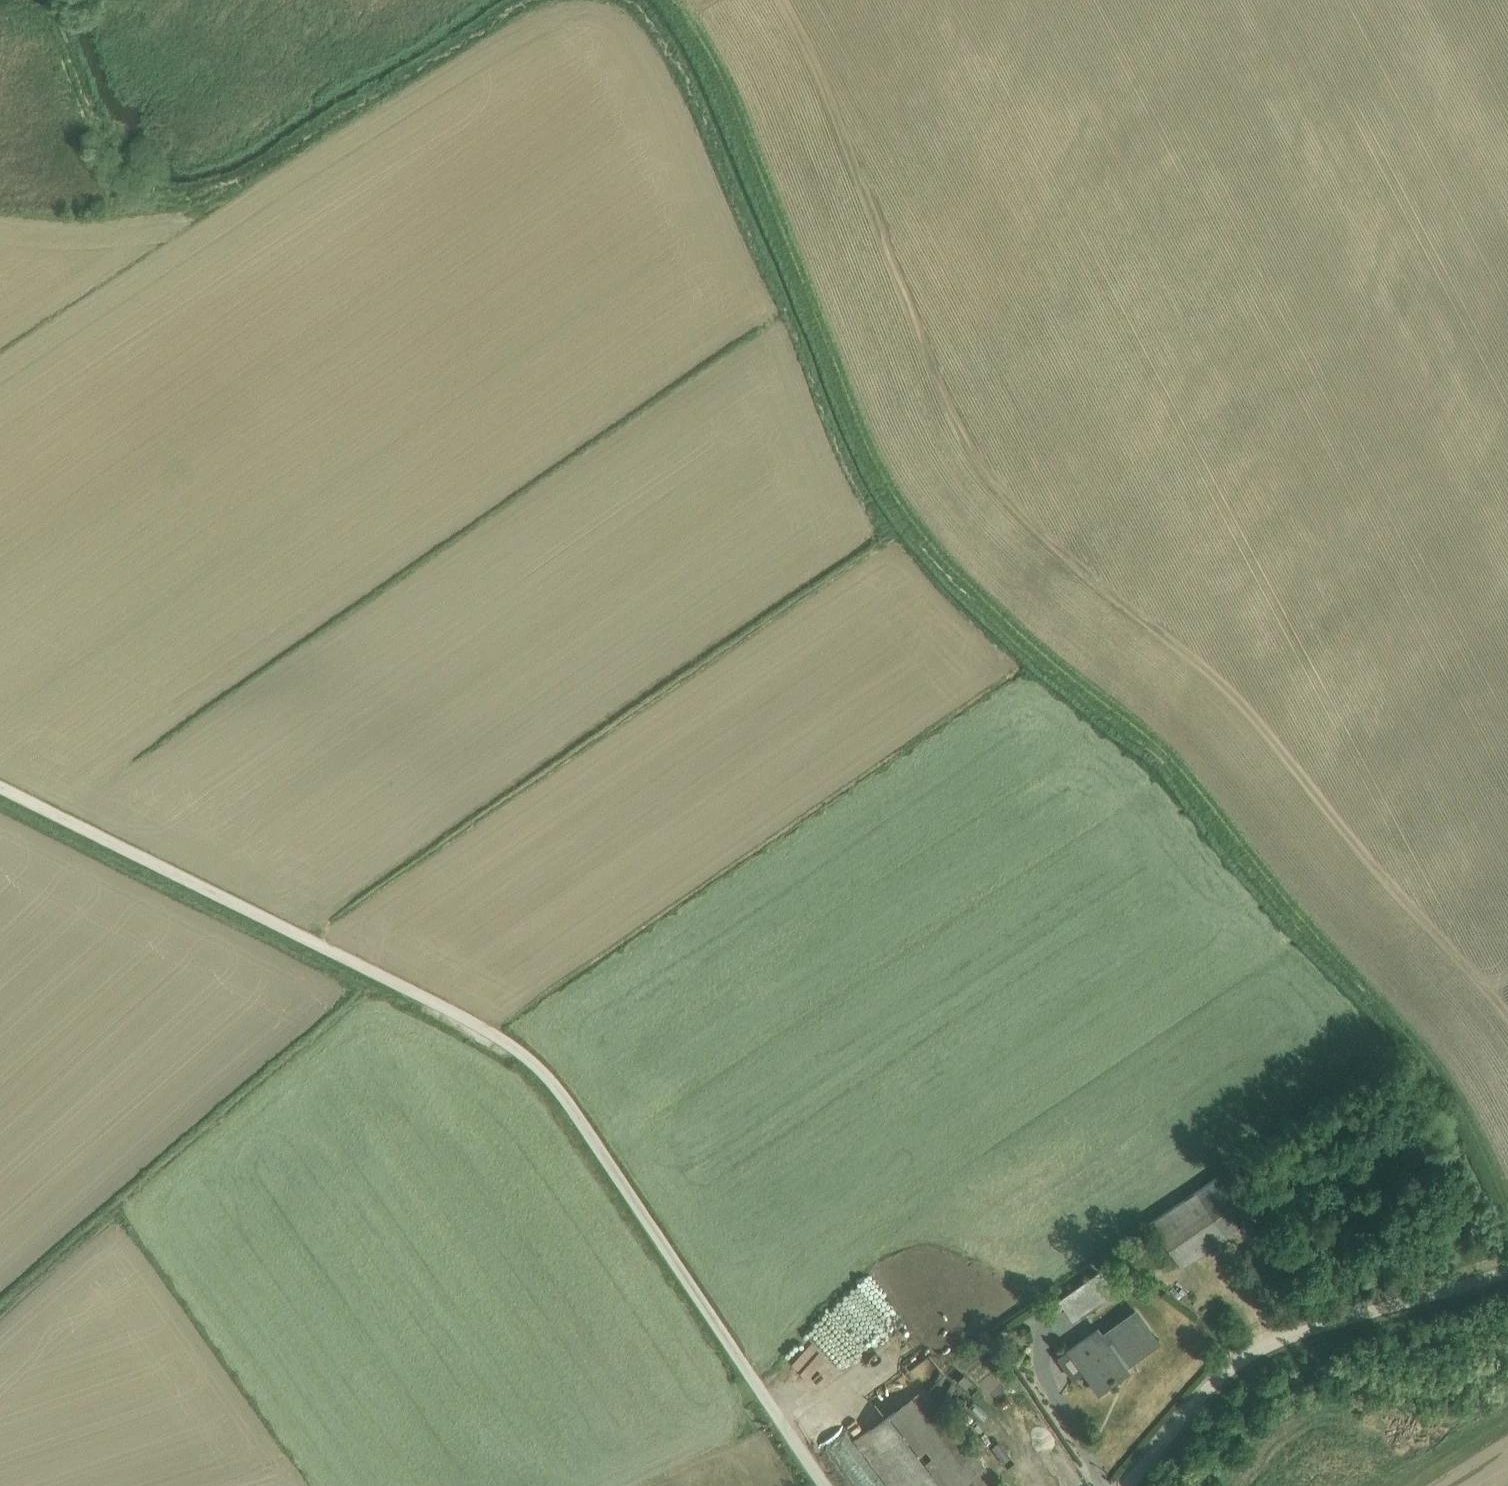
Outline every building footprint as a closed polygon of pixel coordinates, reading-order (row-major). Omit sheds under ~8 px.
[(1220,1176),(1145,1227),(1173,1270),(1180,1265),(1181,1267),(1251,1221),(1220,1176)] [(1100,1271),(1059,1300),(1073,1320),(1114,1291),(1100,1271)] [(1067,1350),(1057,1357),(1073,1380),(1086,1371),(1100,1391),(1128,1371),(1125,1366),(1159,1342),(1135,1309),(1103,1332),(1098,1326),(1067,1349),(1067,1350)] [(915,1366),(933,1384),(947,1369),(930,1352),(915,1366)] [(854,1441),(888,1485),(1000,1485),(924,1387),(854,1441)]
